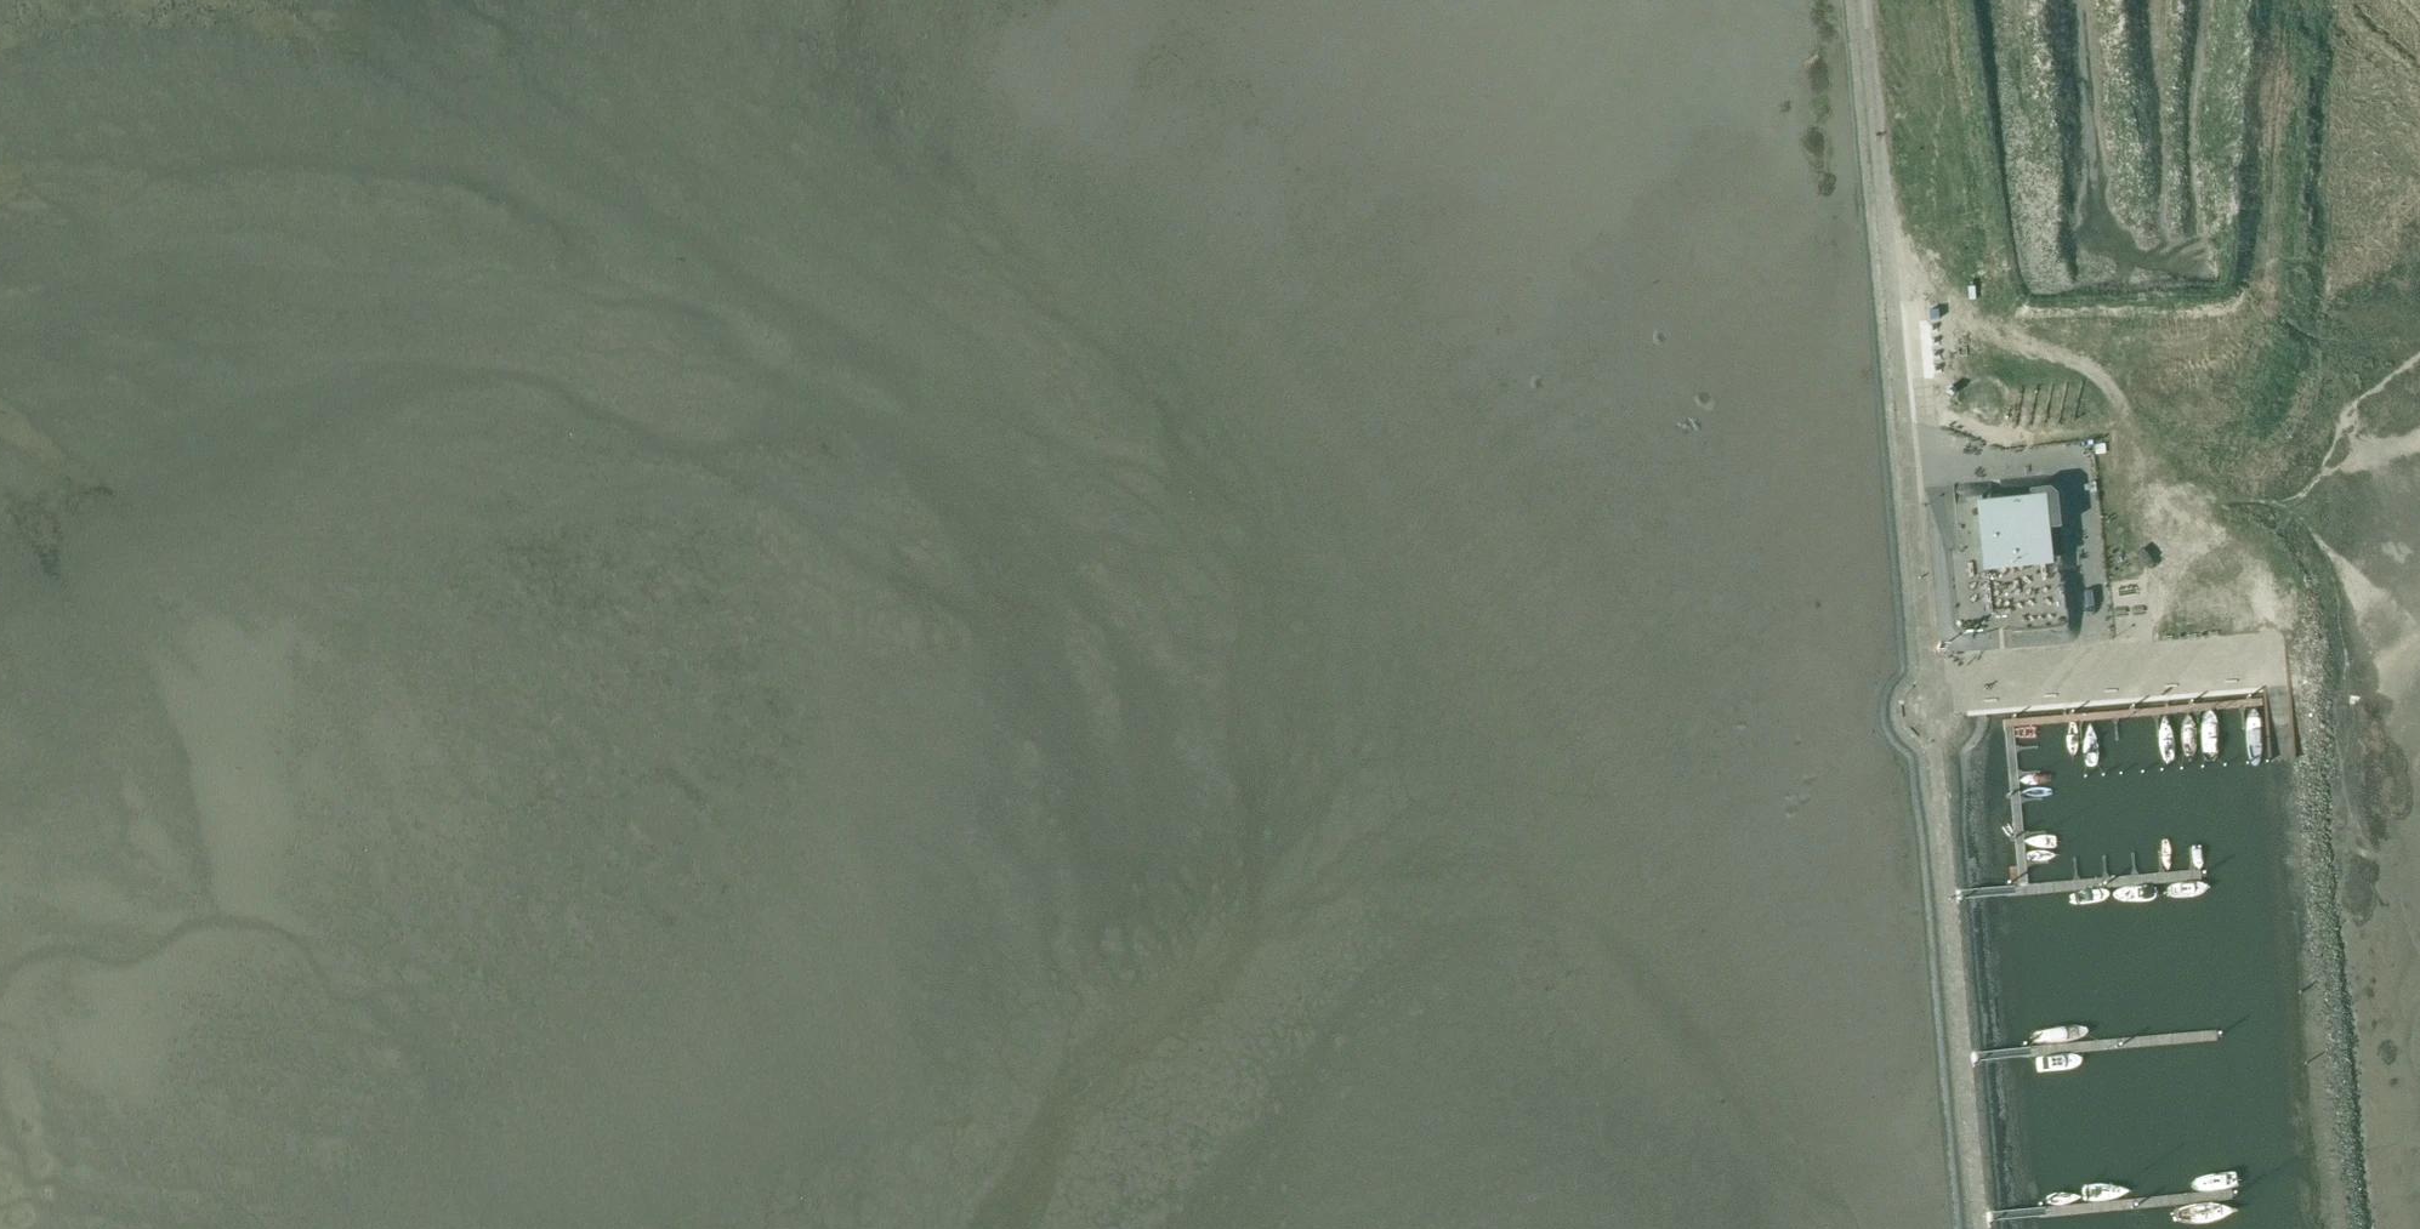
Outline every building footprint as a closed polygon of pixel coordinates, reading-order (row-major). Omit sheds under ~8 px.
[(1991,505),(1981,506),(1987,567),(2048,560),(2044,519),(2058,517),(2059,528),(2060,528),(2056,488),(2030,491),(2031,501),(2004,504),(2002,504),(1993,505),(1991,505)]
